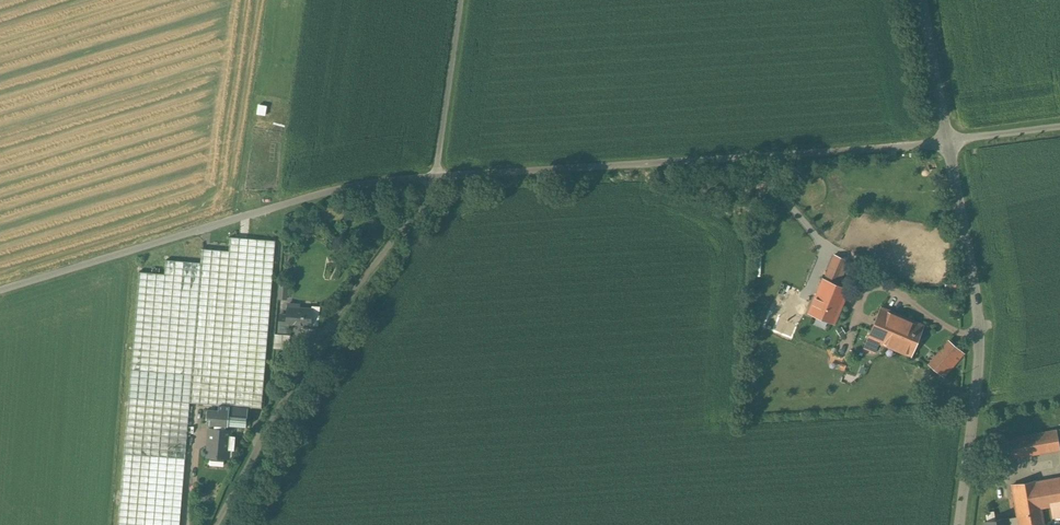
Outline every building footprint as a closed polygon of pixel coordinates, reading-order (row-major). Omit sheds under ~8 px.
[(851,257),(834,251),(809,312),(836,323),(850,287),(840,283),(851,257)] [(278,297),(287,297),(288,283),(278,283),(278,297)] [(288,319),(287,328),(309,330),(310,311),(300,310),(300,308),(286,307),(285,319),(288,319)] [(924,326),(881,307),(868,338),(911,356),(924,326)] [(287,336),(287,328),(288,319),(285,319),(279,318),(278,336),(275,335),(274,348),(287,349),(288,336),(287,336)] [(947,347),(934,363),(948,375),(961,359),(947,347)] [(213,405),(211,455),(236,456),(238,425),(253,426),(254,405),(224,404),(224,406),(213,405)] [(1002,435),(1006,457),(1059,446),(1059,422),(1002,435)] [(1012,485),(1017,517),(1019,524),(1044,524),(1041,508),(1051,506),(1053,518),(1059,517),(1059,476),(1012,485)] [(180,509),(122,508),(122,524),(179,524),(180,509)] [(1007,518),(1008,524),(1019,524),(1017,517),(1007,518)]
